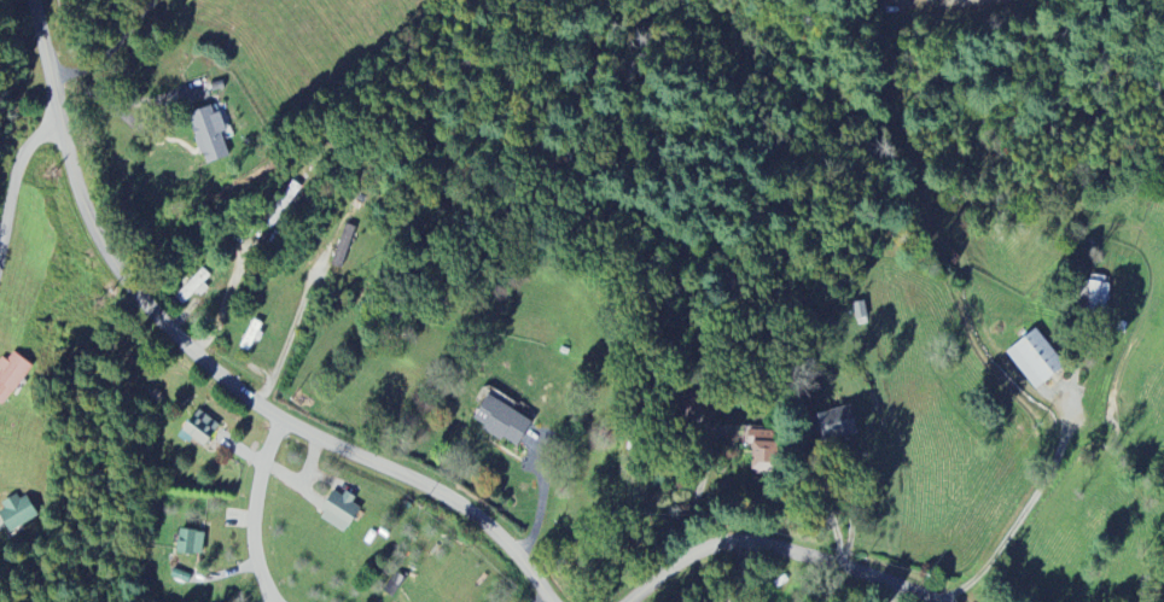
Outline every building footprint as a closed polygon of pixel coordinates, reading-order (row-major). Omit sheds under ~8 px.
[(229,158),(222,133),(225,132),(218,106),(189,114),(204,166),(229,158)] [(334,267),(345,270),(354,227),(343,224),(334,267)] [(175,299),(185,308),(205,287),(203,285),(210,277),(203,270),(175,299)] [(1086,308),(1106,311),(1111,279),(1091,276),(1086,308)] [(1008,351),(1033,391),(1065,371),(1040,330),(1008,351)] [(6,409),(33,367),(11,352),(0,368),(0,405),(6,409)] [(708,416),(698,393),(680,400),(690,423),(708,416)] [(473,422),(517,449),(533,424),(489,397),(473,422)] [(817,443),(858,435),(853,408),(812,416),(817,443)] [(180,439),(189,444),(191,440),(207,449),(220,424),(196,411),(180,439)] [(776,432),(751,431),(749,473),(774,474),(776,432)] [(347,534),(359,508),(352,505),(356,497),(346,493),(343,498),(332,493),(319,521),(347,534)] [(0,506),(0,510),(9,532),(38,520),(28,494),(0,506)] [(203,557),(205,534),(179,531),(177,555),(203,557)]
